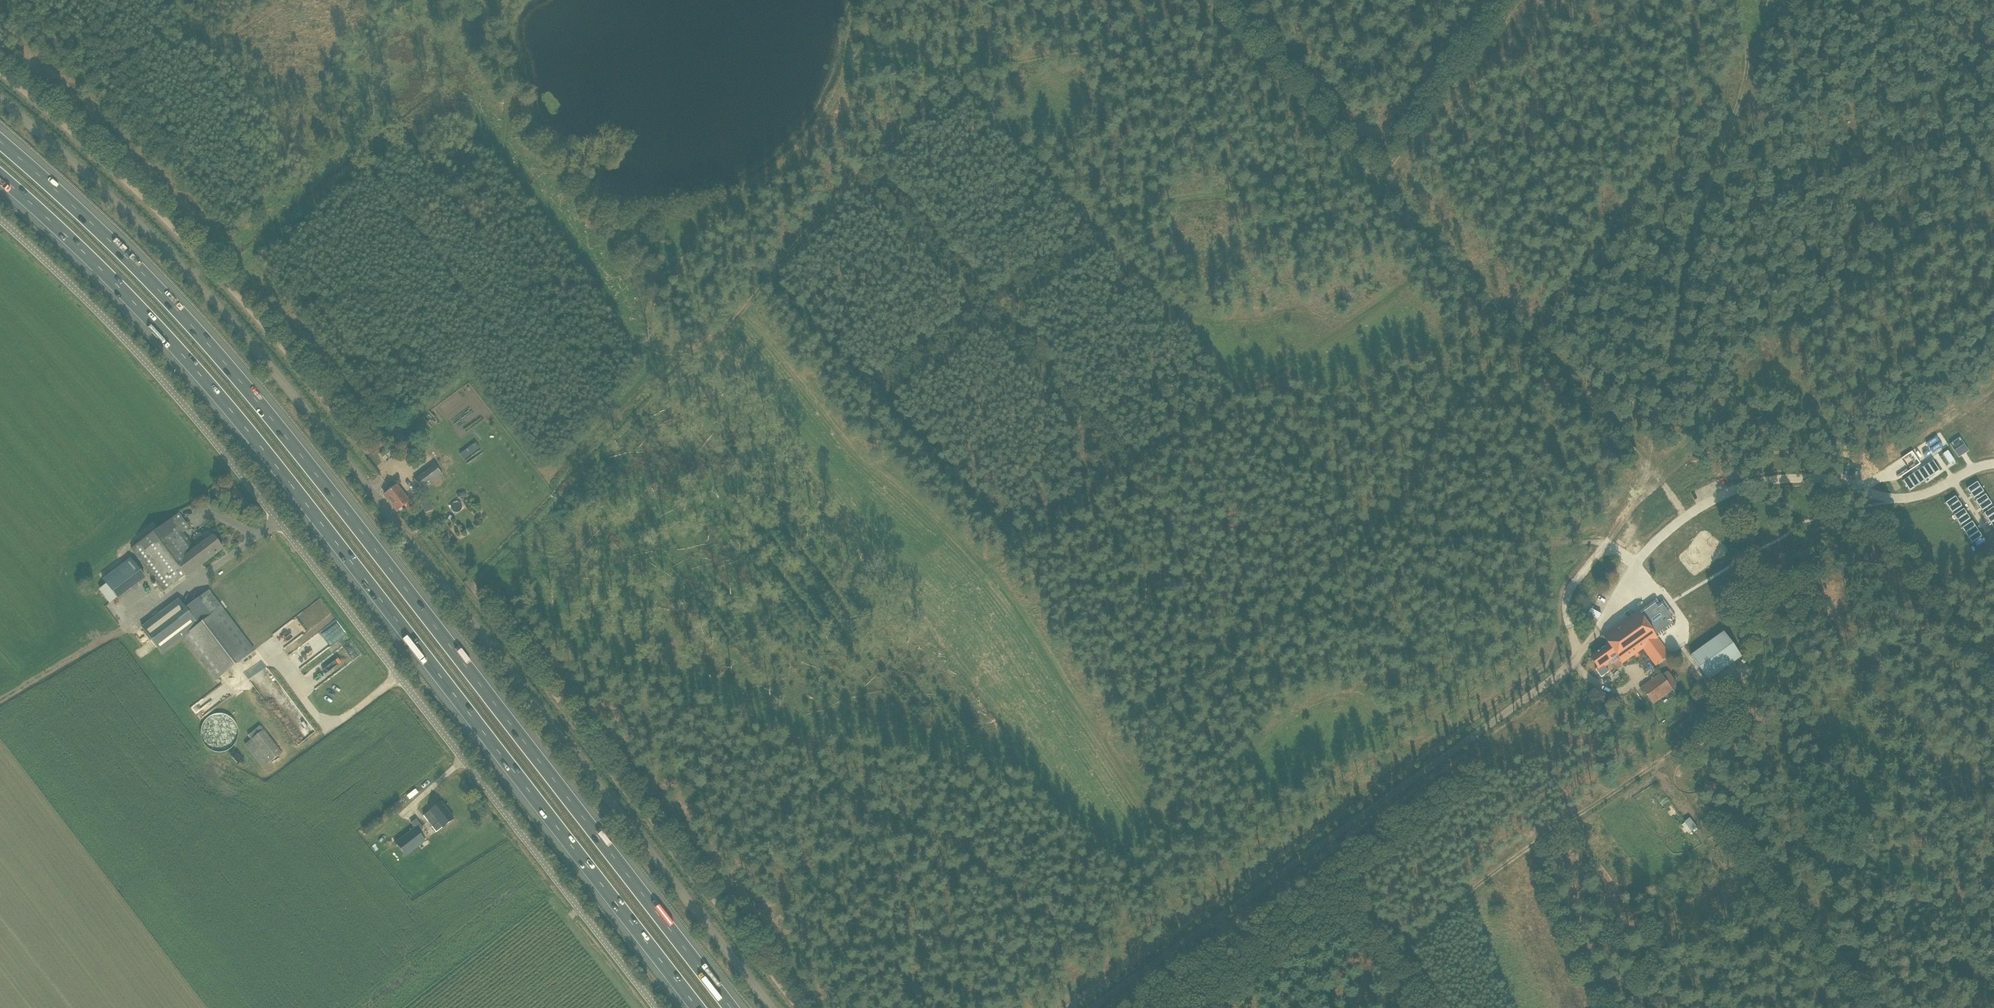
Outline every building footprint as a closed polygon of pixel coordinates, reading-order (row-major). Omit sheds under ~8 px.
[(462,458),(479,448),(475,442),(458,452),(462,458)] [(422,489),(442,474),(434,464),(415,479),(422,489)] [(384,495),(397,511),(409,502),(396,486),(384,495)] [(420,501),(423,512),(431,510),(428,499),(420,501)] [(193,548),(182,533),(189,528),(178,514),(139,544),(131,550),(163,592),(185,576),(186,577),(222,549),(211,534),(193,548)] [(145,578),(131,558),(123,564),(137,584),(145,578)] [(254,651),(208,591),(192,603),(205,620),(182,637),(215,680),(254,651)] [(1603,637),(1609,645),(1666,604),(1663,600),(1658,603),(1655,598),(1638,611),(1611,631),(1603,637)] [(205,620),(192,603),(185,608),(178,599),(142,627),(162,653),(182,637),(205,620)] [(1675,617),(1666,604),(1609,645),(1592,658),(1599,667),(1596,669),(1601,677),(1609,672),(1603,665),(1616,655),(1622,664),(1643,648),(1656,665),(1670,655),(1657,637),(1674,624),(1671,620),(1675,617)] [(1709,680),(1742,657),(1724,631),(1691,655),(1709,680)] [(1653,704),(1672,690),(1660,673),(1641,687),(1653,704)] [(201,715),(200,741),(209,741),(209,750),(233,750),(234,716),(201,715)] [(281,752),(259,726),(248,736),(251,739),(244,745),(262,767),(281,752)] [(432,826),(436,832),(453,819),(441,802),(423,816),(428,822),(434,816),(438,821),(432,826)] [(1689,817),(1683,821),(1691,831),(1697,826),(1689,817)] [(426,845),(424,842),(425,842),(418,833),(423,829),(416,819),(410,823),(414,828),(396,843),(392,837),(386,842),(393,851),(398,847),(403,854),(399,857),(402,861),(406,857),(419,846),(421,849),(426,845)] [(378,841),(386,834),(382,830),(374,837),(378,841)]
